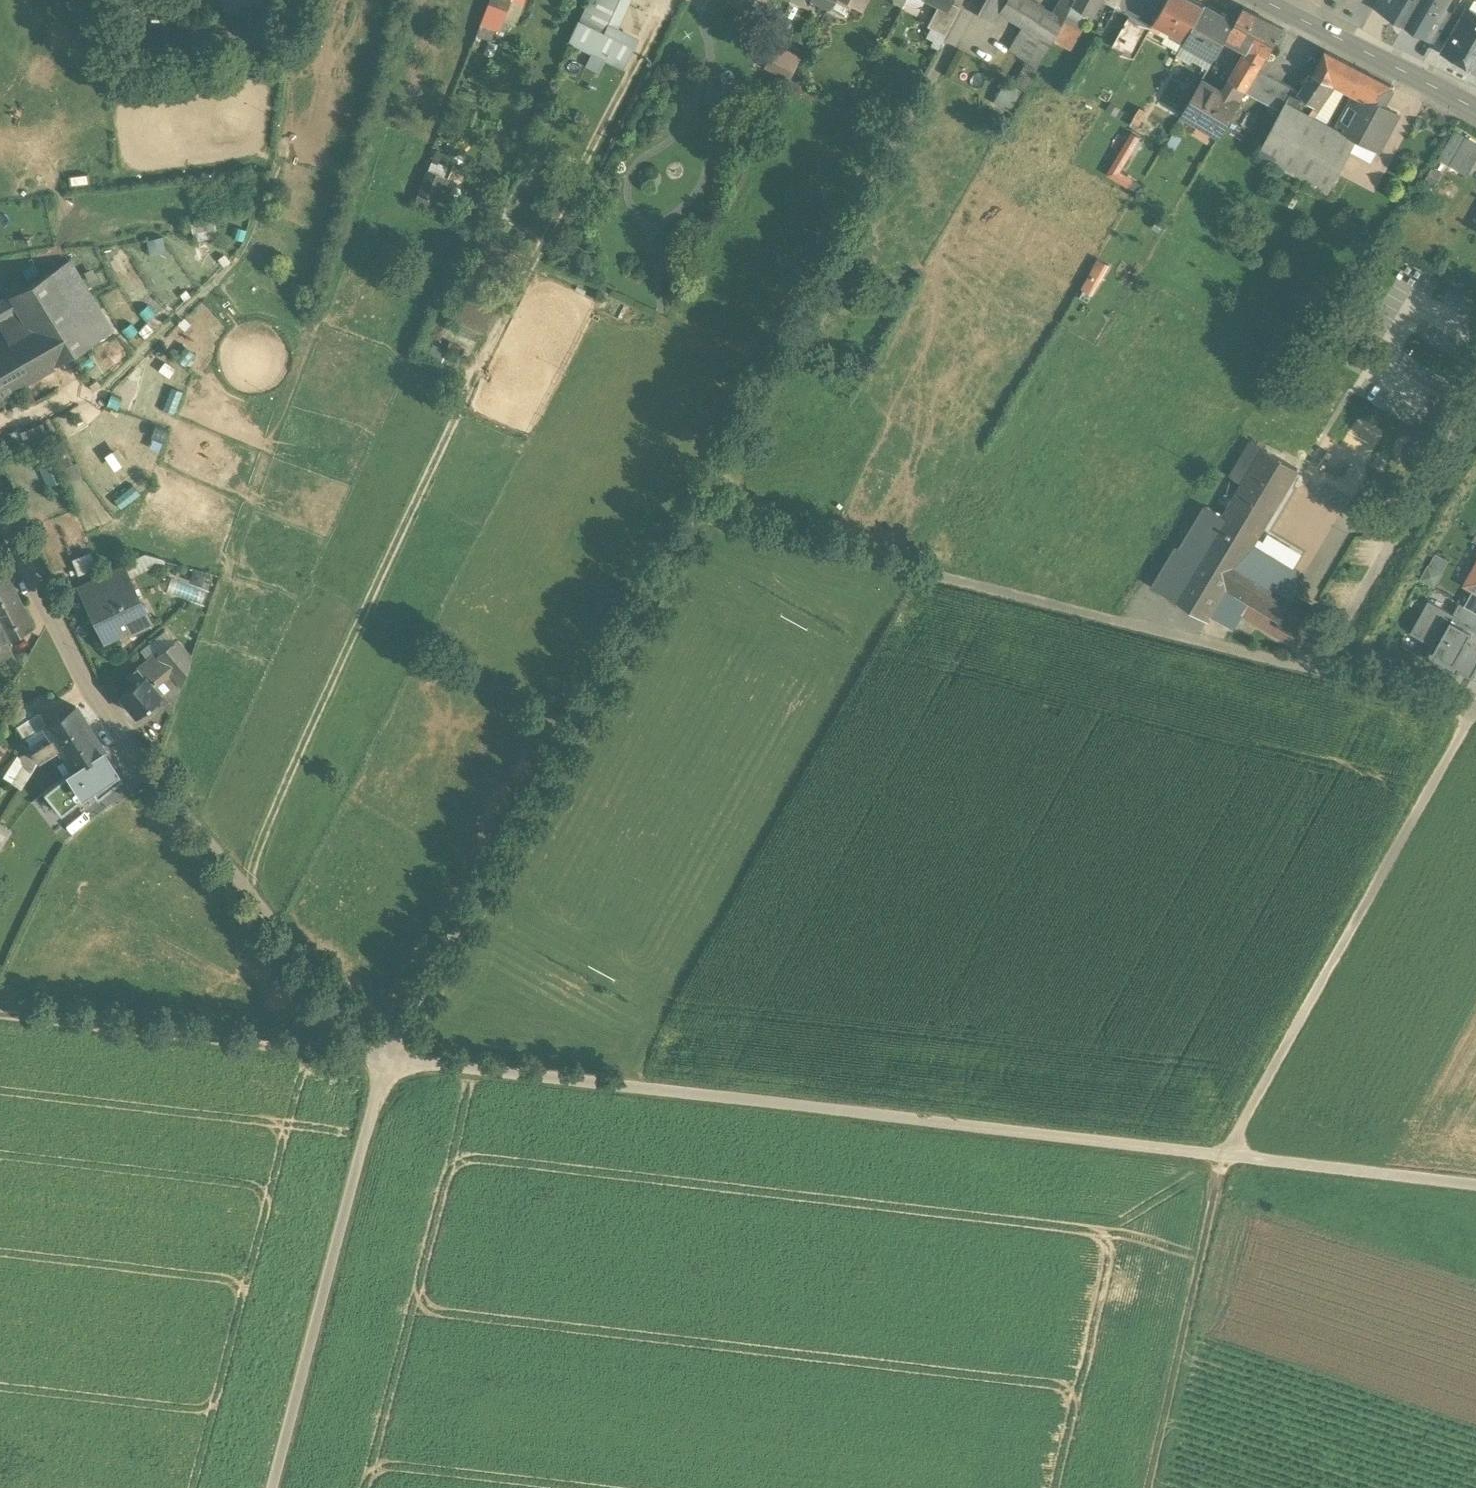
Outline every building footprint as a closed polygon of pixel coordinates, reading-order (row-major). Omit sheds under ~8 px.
[(487,26),(497,30),(510,0),(498,0),(487,26)] [(576,20),(579,22),(589,0),(585,0),(576,20)] [(596,0),(589,0),(579,22),(581,22),(577,31),(586,36),(590,27),(592,28),(602,3),(596,0)] [(602,3),(614,9),(618,0),(596,0),(602,3)] [(809,1),(829,9),(833,0),(810,0),(809,1)] [(973,16),(989,25),(998,10),(1004,0),(983,0),(973,16)] [(1028,0),(1004,0),(998,10),(1019,22),(1052,42),(1064,22),(1048,12),(1028,0)] [(1064,22),(1067,17),(1073,5),(1076,0),(1054,0),(1048,12),(1064,22)] [(1073,5),(1089,13),(1092,15),(1099,0),(1076,0),(1073,5)] [(1155,21),(1185,37),(1204,5),(1193,0),(1167,0),(1155,21)] [(1376,4),(1386,10),(1392,0),(1378,0),(1376,4)] [(1385,12),(1405,23),(1419,0),(1392,0),(1386,10),(1385,12)] [(1405,23),(1426,35),(1427,33),(1442,7),(1446,0),(1419,0),(1405,23)] [(944,6),(939,3),(926,27),(945,36),(959,8),(947,1),(944,6)] [(614,9),(602,3),(592,28),(603,33),(607,25),(614,9)] [(1073,5),(1067,17),(1078,23),(1083,25),(1089,13),(1073,5)] [(1234,23),(1204,5),(1185,37),(1182,42),(1213,59),(1228,34),(1234,23)] [(1442,7),(1427,33),(1437,40),(1452,13),(1442,7)] [(1283,28),(1243,8),(1234,23),(1228,34),(1241,41),(1251,46),(1268,54),(1283,28)] [(1467,13),(1445,51),(1456,57),(1462,56),(1475,64),(1475,18),(1467,13)] [(1150,29),(1126,16),(1107,49),(1131,63),(1150,29)] [(1078,23),(1067,17),(1064,22),(1052,42),(1046,52),(1057,59),(1078,23)] [(638,39),(607,25),(603,33),(592,28),(590,27),(586,36),(577,31),(581,22),(579,22),(576,20),(570,34),(600,48),(596,55),(626,66),(638,39)] [(1052,42),(1019,22),(1003,49),(1019,60),(1037,69),(1046,52),(1052,42)] [(802,56),(776,43),(763,68),(788,82),(802,56)] [(1268,54),(1251,46),(1230,82),(1247,91),(1259,70),(1263,63),(1268,54)] [(1359,69),(1325,51),(1310,80),(1301,92),(1301,93),(1299,96),(1315,107),(1330,84),(1339,88),(1340,85),(1349,89),(1359,69)] [(1037,69),(1019,60),(1006,84),(1024,93),(1037,69)] [(1369,74),(1359,69),(1349,89),(1355,92),(1358,94),(1369,74)] [(1293,89),(1259,70),(1247,91),(1245,93),(1281,112),(1286,103),(1286,102),(1293,89)] [(1392,86),(1369,74),(1358,94),(1355,92),(1340,120),(1349,125),(1346,130),(1358,136),(1379,147),(1397,114),(1382,106),(1392,86)] [(1224,92),(1202,79),(1182,112),(1221,135),(1245,93),(1247,91),(1230,82),(1224,92)] [(1301,93),(1293,89),(1286,102),(1310,115),(1315,107),(1299,96),(1301,93)] [(1286,102),(1286,103),(1281,112),(1258,156),(1328,193),(1358,136),(1346,130),(1344,133),(1310,115),(1286,102)] [(1122,112),(1109,104),(1104,112),(1117,119),(1122,112)] [(1435,157),(1451,165),(1466,137),(1453,131),(1435,157)] [(1451,165),(1469,176),(1475,162),(1475,143),(1466,137),(1451,165)] [(1153,151),(1141,145),(1118,188),(1140,201),(1148,188),(1136,181),(1153,151)] [(446,179),(426,171),(416,194),(436,201),(446,179)] [(63,263),(0,302),(0,328),(17,317),(25,330),(0,345),(0,357),(17,384),(103,330),(63,263)] [(1103,309),(1121,279),(1108,272),(1091,302),(1103,309)] [(1438,305),(1474,322),(1475,317),(1475,302),(1446,288),(1438,305)] [(17,384),(0,357),(0,395),(17,384)] [(23,430),(28,444),(48,437),(43,424),(23,430)] [(1224,516),(1209,542),(1207,541),(1196,559),(1198,560),(1174,599),(1174,598),(1174,599),(1208,620),(1210,618),(1209,618),(1211,615),(1228,587),(1242,563),(1299,469),(1265,448),(1224,516)] [(1207,505),(1181,548),(1178,546),(1154,586),(1174,598),(1174,599),(1198,560),(1196,559),(1207,541),(1209,542),(1224,516),(1207,505)] [(1435,587),(1450,561),(1436,553),(1422,579),(1435,587)] [(1279,585),(1242,563),(1228,587),(1280,619),(1282,620),(1290,606),(1272,595),(1279,585)] [(123,564),(90,580),(98,597),(94,607),(91,608),(96,618),(94,622),(101,636),(106,638),(123,630),(130,632),(141,627),(135,614),(144,609),(134,589),(135,588),(123,564)] [(1464,587),(1474,592),(1475,593),(1475,565),(1464,587)] [(0,579),(0,610),(20,600),(8,575),(0,579)] [(1315,607),(1279,585),(1272,595),(1290,606),(1282,620),(1280,619),(1278,624),(1298,636),(1298,635),(1315,607)] [(1280,619),(1228,587),(1211,615),(1234,629),(1242,615),(1297,648),(1303,638),(1298,635),(1298,636),(1278,624),(1280,619)] [(1474,592),(1465,608),(1475,614),(1475,593),(1474,592)] [(31,595),(20,600),(33,625),(43,619),(31,595)] [(33,625),(20,600),(0,610),(0,642),(33,625)] [(1453,615),(1429,601),(1412,632),(1434,645),(1426,658),(1453,673),(1455,669),(1472,678),(1475,671),(1475,628),(1453,615)] [(1465,608),(1459,605),(1453,615),(1475,628),(1475,614),(1465,608)] [(174,641),(158,649),(167,660),(145,678),(160,696),(173,710),(190,659),(174,641)] [(0,649),(0,664),(14,657),(8,645),(0,649)] [(158,649),(126,675),(134,685),(120,697),(136,716),(160,696),(145,678),(167,660),(158,649)] [(46,725),(16,678),(0,706),(0,708),(21,740),(46,725)] [(89,728),(75,706),(46,725),(56,742),(60,746),(89,728)] [(89,728),(60,746),(60,747),(65,756),(73,769),(103,751),(89,728)] [(48,747),(44,742),(32,750),(38,760),(60,746),(56,742),(48,747)] [(60,747),(50,754),(55,762),(65,756),(60,747)] [(73,769),(43,792),(61,814),(91,790),(115,770),(103,751),(73,769)] [(91,790),(97,800),(122,781),(115,770),(91,790)] [(17,834),(0,823),(0,861),(17,834)]
